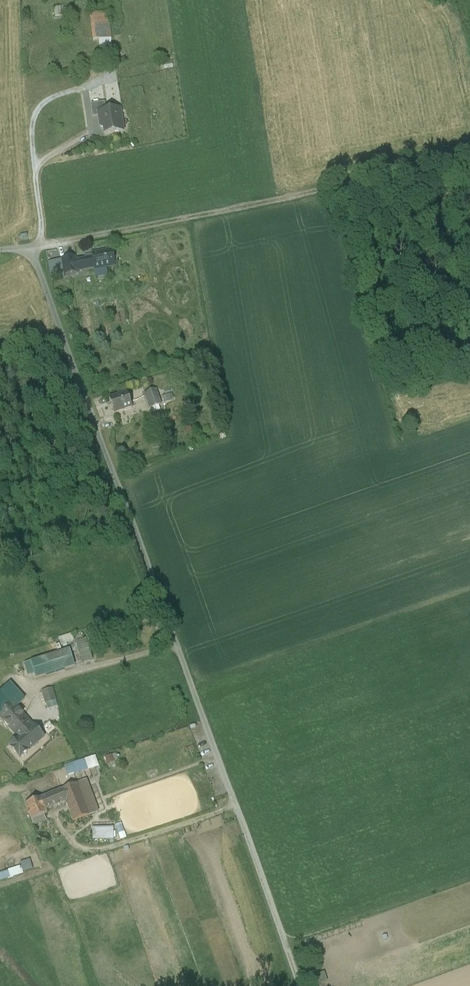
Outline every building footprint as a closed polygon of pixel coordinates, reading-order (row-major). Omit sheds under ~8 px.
[(93,41),(98,40),(111,39),(107,13),(90,15),(93,41)] [(154,35),(141,38),(144,51),(157,49),(154,35)] [(111,39),(98,40),(99,49),(112,48),(111,39)] [(92,118),(99,117),(98,113),(106,112),(105,103),(90,105),(92,118)] [(106,112),(98,113),(99,117),(100,127),(104,130),(104,135),(123,132),(120,110),(106,112)] [(84,260),(81,261),(83,272),(94,270),(94,271),(115,267),(112,250),(91,254),(91,256),(92,259),(84,260)] [(64,277),(78,274),(74,257),(61,260),(64,277)] [(155,391),(145,395),(149,409),(160,406),(155,391)] [(127,394),(109,401),(114,414),(131,408),(127,394)] [(78,640),(86,638),(84,632),(76,634),(78,640)] [(87,641),(82,643),(85,654),(91,652),(87,641)] [(36,679),(74,666),(69,650),(30,662),(34,675),(36,679)] [(34,675),(30,662),(24,664),(28,677),(34,675)] [(16,708),(24,700),(10,684),(0,693),(0,715),(12,704),(16,708)] [(50,690),(43,693),(46,702),(53,700),(50,690)] [(12,704),(0,715),(0,718),(1,719),(18,738),(32,726),(16,708),(12,704)] [(32,726),(18,738),(9,747),(20,759),(22,758),(23,758),(27,755),(27,753),(44,738),(33,726),(32,726)] [(107,763),(116,760),(114,753),(104,757),(107,763)] [(93,755),(65,764),(68,776),(98,767),(93,755)] [(86,785),(78,789),(83,800),(89,816),(97,814),(86,785)] [(62,795),(67,808),(79,803),(78,802),(83,800),(78,789),(62,795)] [(60,794),(46,800),(49,809),(55,807),(54,805),(63,802),(60,794)] [(49,809),(46,800),(26,807),(32,822),(51,814),(49,809)] [(69,815),(72,822),(89,816),(83,800),(78,802),(79,803),(81,810),(69,815)] [(67,808),(69,815),(81,810),(79,803),(67,808)] [(114,827),(93,827),(93,838),(114,838),(114,827)] [(0,872),(0,880),(23,873),(21,866),(0,872)]
